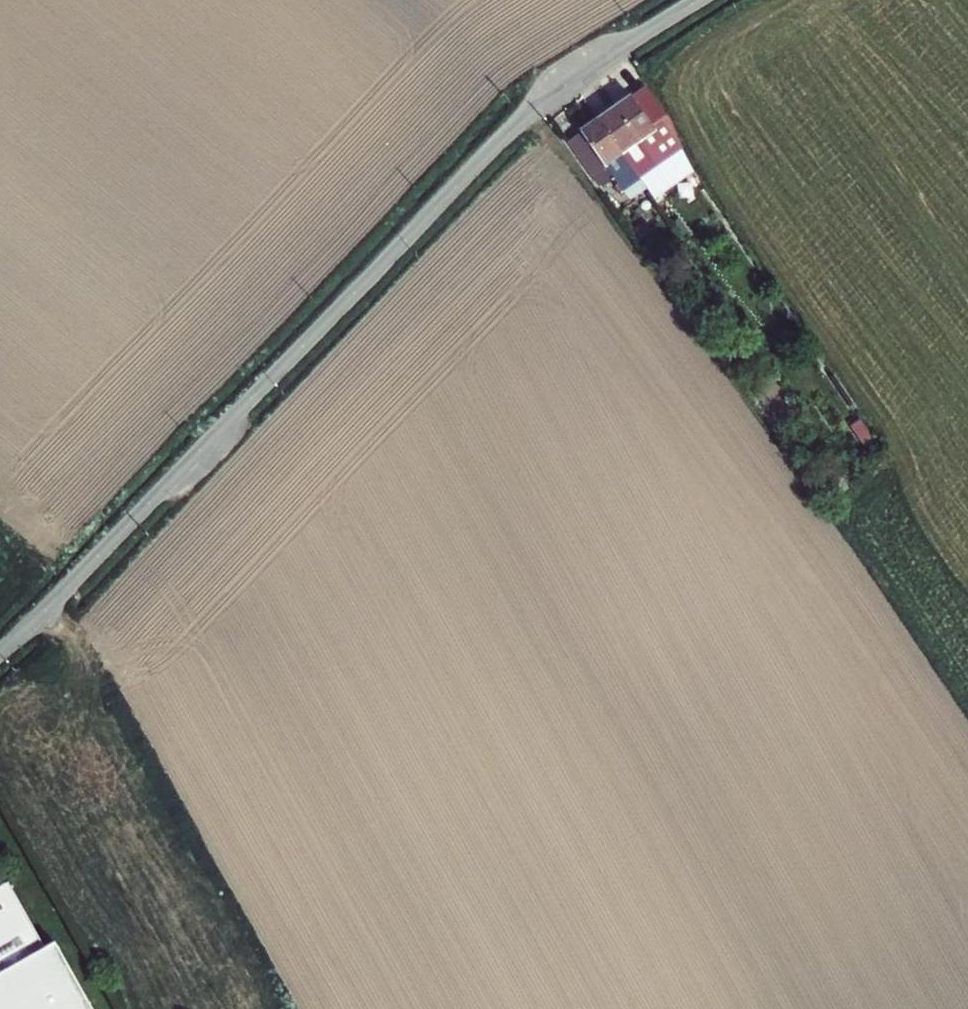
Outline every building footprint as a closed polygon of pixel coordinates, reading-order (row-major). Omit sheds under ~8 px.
[(643,92),(633,99),(657,134),(667,127),(643,92)] [(633,99),(613,113),(651,166),(656,174),(669,165),(664,158),(671,153),(657,134),(633,99)] [(613,113),(597,124),(633,178),(636,183),(639,186),(656,174),(651,166),(613,113)] [(633,178),(597,124),(574,141),(601,178),(610,172),(624,191),(636,183),(633,178)] [(664,158),(669,165),(676,160),(671,153),(664,158)] [(53,940),(43,946),(5,879),(0,881),(0,1008),(93,1008),(53,940)]
